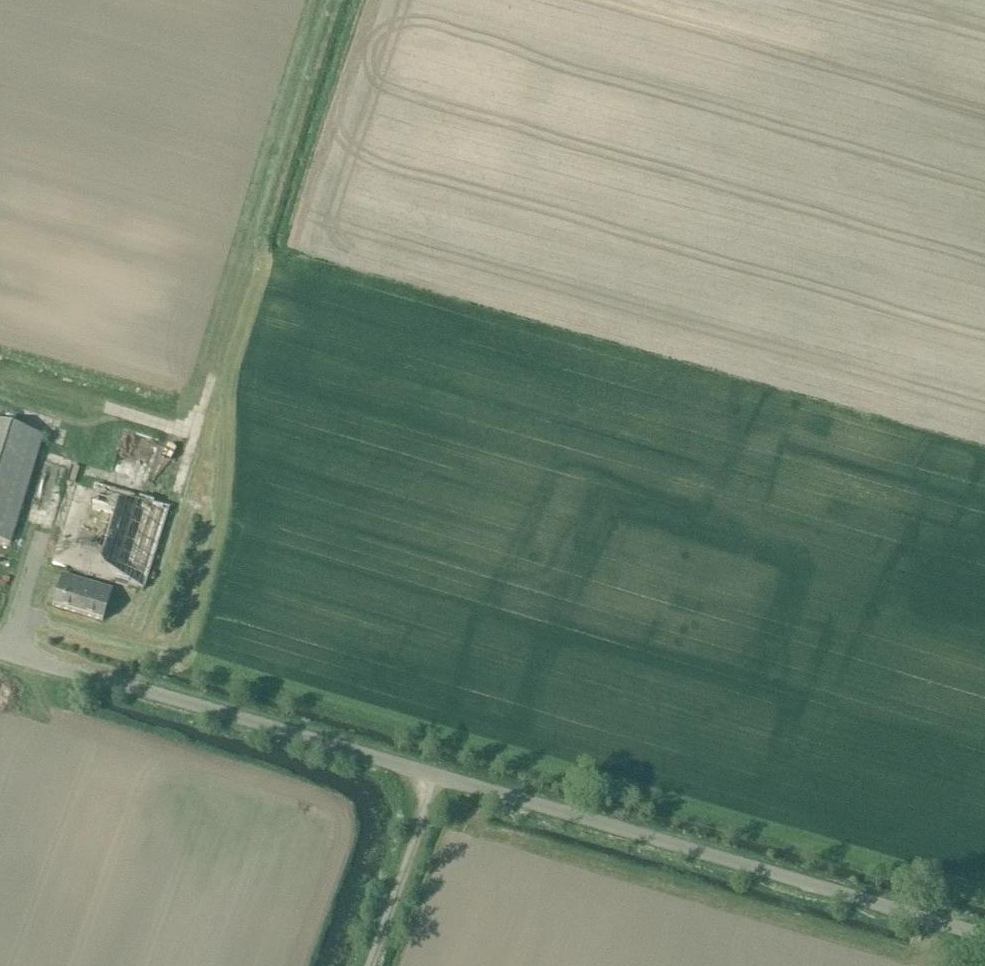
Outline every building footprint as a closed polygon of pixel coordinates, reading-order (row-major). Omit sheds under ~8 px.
[(42,440),(0,426),(0,542),(9,544),(42,440)] [(52,462),(42,459),(34,483),(57,490),(64,470),(50,466),(52,462)] [(142,590),(167,511),(77,482),(52,561),(142,590)] [(9,557),(0,555),(0,580),(3,581),(9,557)] [(101,621),(111,590),(61,575),(52,606),(101,621)]
